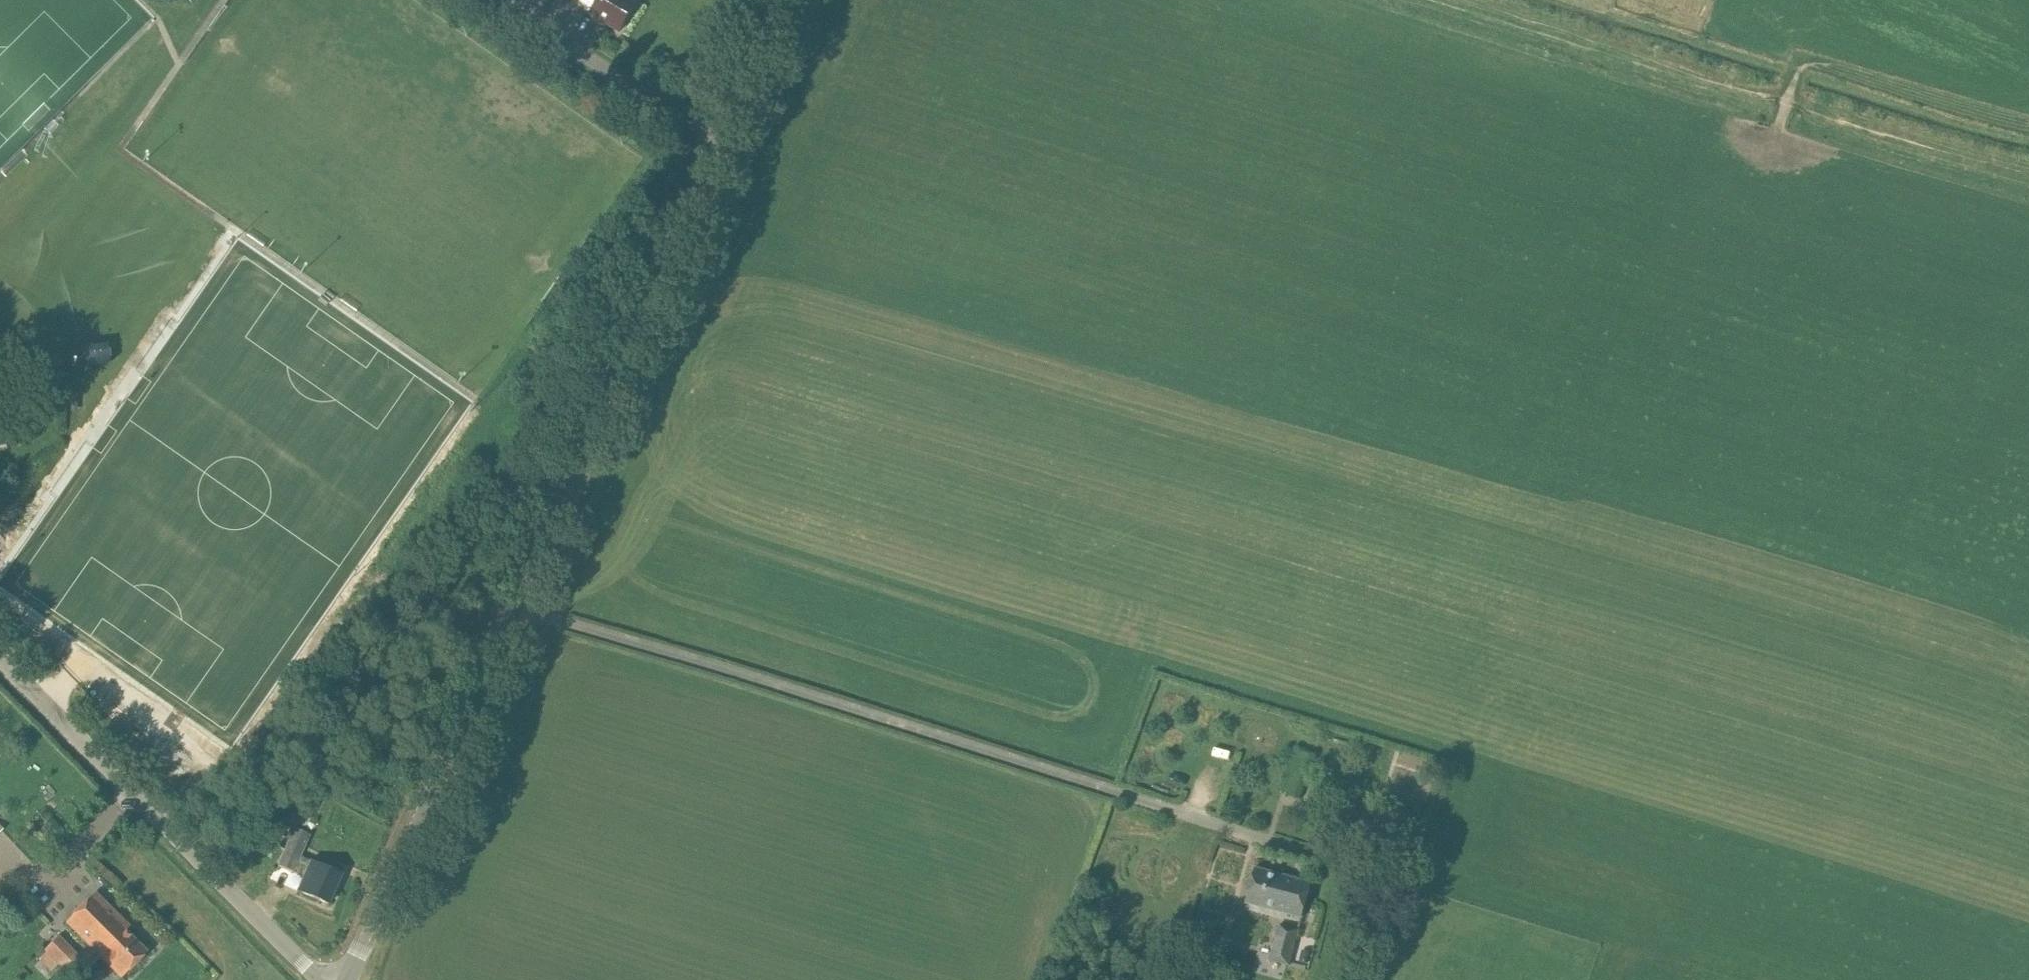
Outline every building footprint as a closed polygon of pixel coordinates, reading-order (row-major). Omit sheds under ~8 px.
[(638,2),(634,0),(577,0),(574,5),(620,33),(638,2)] [(46,561),(40,566),(49,576),(55,570),(46,561)] [(311,835),(294,827),(293,831),(277,865),(294,872),(304,876),(298,892),(328,905),(341,876),(310,862),(311,860),(301,856),(311,835)] [(280,846),(269,835),(261,843),(272,854),(280,846)] [(1311,882),(1256,867),(1246,903),(1302,918),(1311,882)] [(46,949),(77,979),(101,955),(123,977),(147,952),(125,930),(129,926),(95,893),(67,922),(91,945),(79,957),(59,936),(46,949)] [(1279,923),(1270,957),(1291,963),(1300,929),(1279,923)] [(1311,952),(1303,950),(1300,960),(1308,962),(1311,952)]
